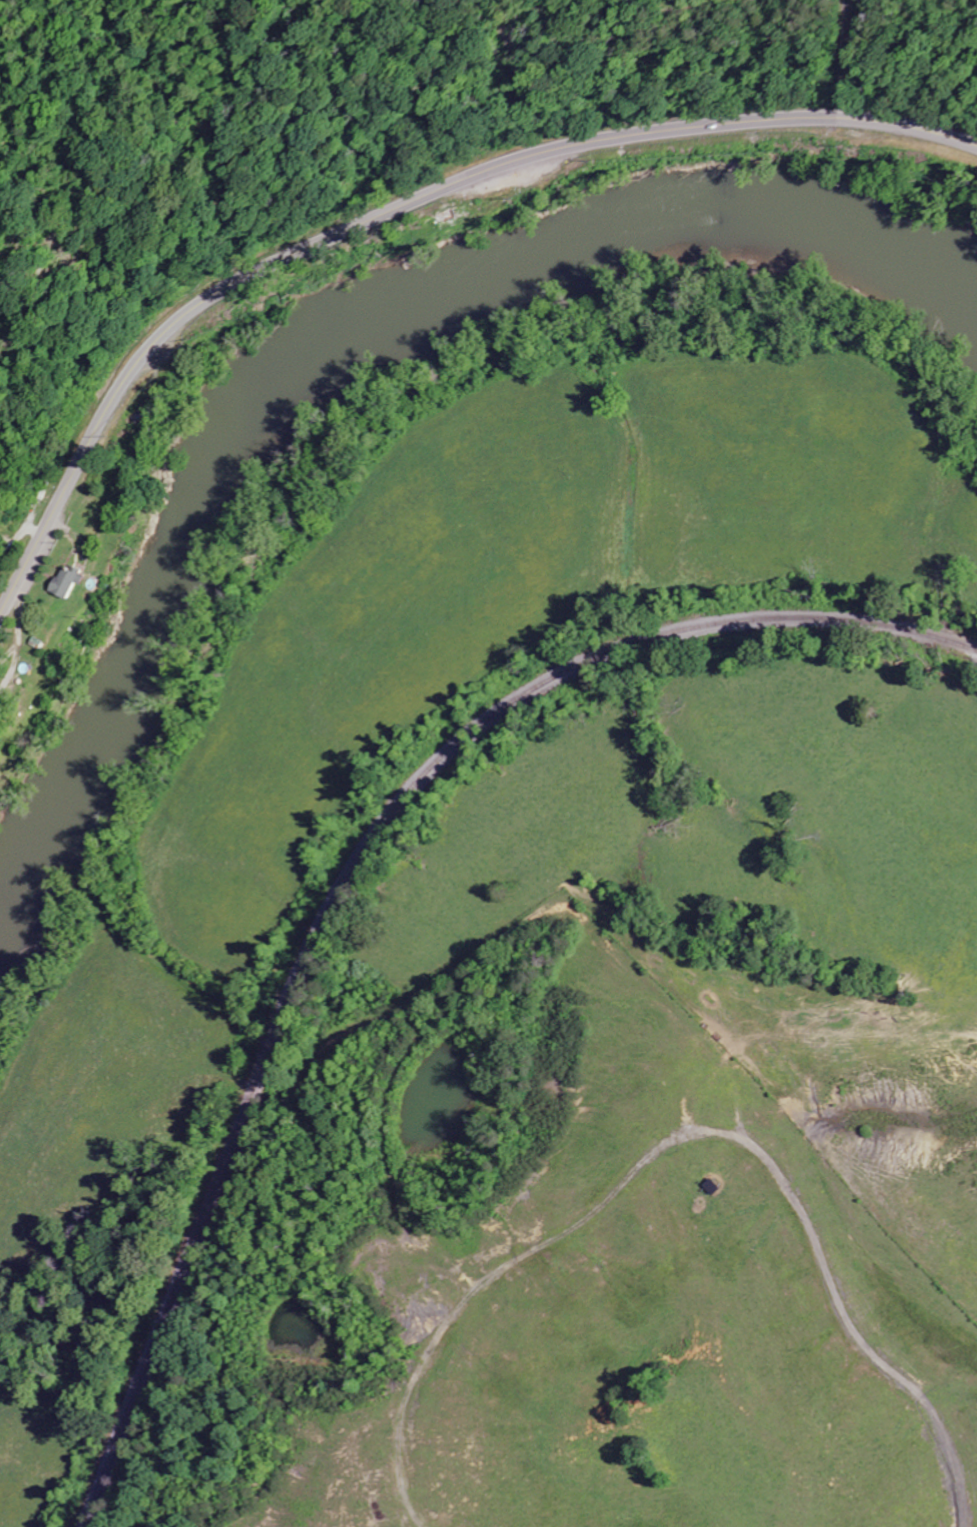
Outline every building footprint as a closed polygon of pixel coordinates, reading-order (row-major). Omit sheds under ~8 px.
[(77,601),(85,583),(91,586),(95,578),(67,566),(56,592),(77,601)]
